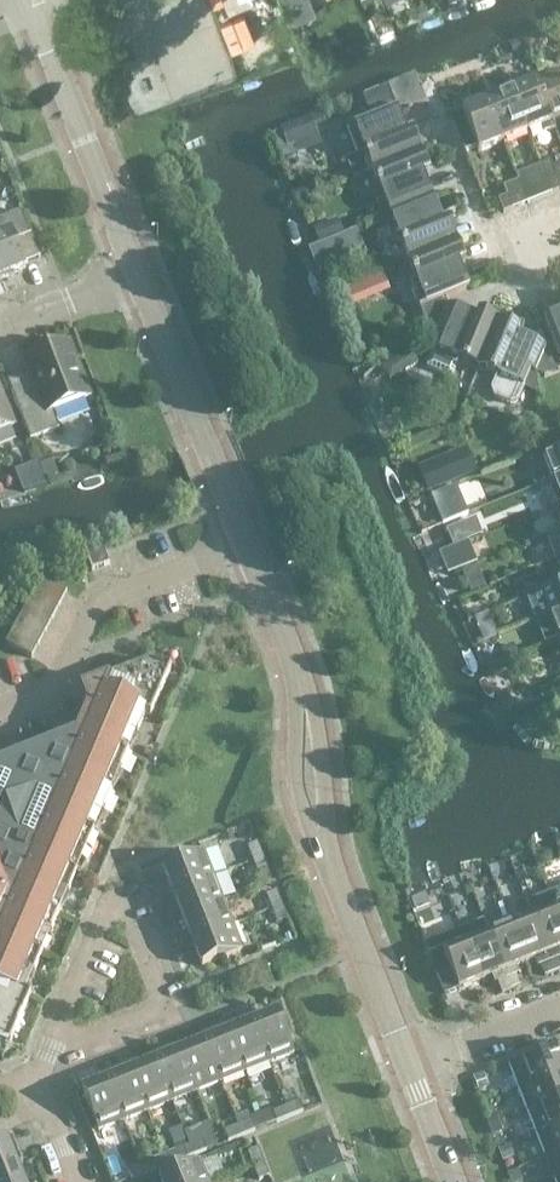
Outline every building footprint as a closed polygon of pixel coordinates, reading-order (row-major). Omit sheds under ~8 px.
[(295,22),(316,13),(310,0),(287,0),(295,22)] [(414,4),(418,15),(428,11),(424,0),(423,0),(414,4)] [(519,40),(525,56),(537,51),(531,35),(519,40)] [(519,42),(511,45),(514,54),(522,50),(519,42)] [(552,122),(559,119),(559,72),(535,82),(552,122)] [(511,92),(527,132),(540,127),(543,134),(555,129),(552,123),(552,122),(535,82),(511,92)] [(370,120),(347,129),(357,155),(364,152),(371,172),(420,152),(412,132),(406,134),(396,109),(387,88),(362,98),(370,120)] [(527,132),(511,92),(487,102),(503,142),(527,132)] [(476,148),(478,152),(503,142),(487,102),(462,112),(463,115),(451,121),(464,153),(476,148)] [(320,114),(309,118),(313,127),(324,123),(320,114)] [(313,127),(309,118),(280,129),(287,149),(317,138),(313,127)] [(420,152),(371,172),(372,172),(380,191),(373,194),(383,219),(432,199),(423,176),(428,173),(420,152)] [(541,166),(552,194),(559,190),(559,165),(552,168),(550,162),(541,166)] [(541,166),(516,175),(519,182),(528,203),(552,194),(541,166)] [(507,197),(499,200),(504,213),(513,210),(507,197)] [(432,199),(383,219),(393,244),(399,241),(408,262),(446,246),(456,242),(447,221),(442,223),(432,199)] [(1,280),(14,277),(14,276),(13,276),(13,274),(25,269),(23,264),(40,258),(22,212),(0,220),(0,277),(1,280)] [(338,219),(325,224),(331,239),(344,233),(338,219)] [(343,236),(332,241),(339,258),(363,248),(356,231),(343,236)] [(427,327),(405,338),(409,349),(437,332),(436,332),(448,307),(444,299),(469,289),(459,265),(465,263),(458,246),(456,242),(446,246),(408,262),(416,281),(409,284),(427,327)] [(368,279),(355,284),(359,296),(373,291),(368,279)] [(431,358),(426,368),(451,379),(456,369),(459,361),(478,370),(499,322),(478,313),(476,319),(448,307),(436,332),(437,332),(441,334),(431,358)] [(534,373),(545,378),(559,372),(559,314),(543,321),(553,345),(545,348),(534,373)] [(499,322),(478,370),(498,378),(495,385),(492,393),(494,400),(511,407),(517,404),(520,396),(530,371),(534,373),(545,348),(517,336),(520,331),(499,322)] [(9,388),(29,440),(59,429),(52,411),(89,397),(67,343),(24,359),(32,380),(9,388)] [(412,350),(400,358),(407,370),(420,363),(412,350)] [(0,391),(0,433),(14,428),(0,391)] [(543,416),(550,437),(559,434),(559,411),(543,416)] [(547,430),(531,432),(534,449),(549,447),(547,430)] [(544,456),(554,481),(559,478),(559,450),(544,456)] [(51,457),(40,462),(46,479),(58,475),(51,457)] [(445,460),(424,468),(434,492),(455,484),(445,460)] [(551,490),(555,500),(559,502),(559,478),(554,481),(555,484),(553,486),(551,490)] [(443,525),(468,514),(456,486),(431,496),(443,525)] [(446,532),(452,547),(481,535),(475,520),(446,532)] [(547,535),(548,537),(557,560),(559,558),(559,530),(547,535)] [(92,572),(110,566),(104,549),(86,556),(92,572)] [(472,552),(442,564),(447,575),(476,563),(472,552)] [(34,593),(60,607),(67,594),(41,580),(34,593)] [(482,582),(471,587),(473,593),(479,591),(485,589),(482,582)] [(528,597),(538,621),(559,612),(559,583),(541,591),(541,592),(528,597)] [(496,588),(486,592),(490,601),(500,597),(496,588)] [(27,606),(53,620),(60,607),(34,593),(27,606)] [(20,619),(46,633),(53,620),(27,606),(20,619)] [(538,621),(547,644),(559,638),(559,612),(538,621)] [(13,632),(39,646),(46,633),(20,619),(13,632)] [(498,637),(494,628),(481,634),(484,642),(498,637)] [(31,659),(39,646),(13,632),(6,645),(31,659)] [(512,646),(501,651),(505,660),(516,656),(512,646)] [(10,1044),(30,996),(17,990),(26,970),(34,973),(42,953),(35,950),(43,930),(51,933),(60,913),(52,910),(60,890),(68,893),(76,875),(77,876),(80,874),(77,872),(92,837),(95,837),(95,834),(87,830),(96,811),(103,813),(111,793),(103,790),(112,769),(120,773),(129,753),(121,749),(130,729),(137,732),(145,715),(150,717),(171,669),(155,662),(80,692),(87,709),(70,749),(0,777),(0,1039),(10,1044)] [(258,844),(248,848),(253,861),(263,857),(258,844)] [(173,893),(213,876),(204,852),(163,868),(173,893)] [(263,857),(253,861),(259,875),(268,871),(263,857)] [(213,876),(173,893),(183,917),(223,901),(213,876)] [(550,895),(559,921),(559,891),(550,895)] [(277,893),(267,897),(272,909),(282,905),(277,893)] [(528,903),(531,912),(555,973),(559,971),(559,960),(559,959),(559,952),(559,950),(559,921),(550,895),(528,903)] [(418,898),(409,901),(413,910),(417,908),(420,902),(418,898)] [(223,901),(183,917),(192,941),(233,925),(223,901)] [(282,905),(272,909),(278,924),(288,920),(282,905)] [(531,912),(509,921),(526,963),(535,959),(537,963),(541,966),(545,977),(555,973),(531,912)] [(484,921),(461,930),(481,980),(491,976),(493,980),(497,982),(501,993),(511,990),(487,929),(484,921)] [(509,921),(487,929),(511,990),(520,986),(516,975),(518,970),(516,967),(526,963),(509,921)] [(233,925),(192,941),(202,966),(243,950),(233,925)] [(434,930),(423,935),(437,972),(450,967),(459,989),(481,980),(461,930),(444,936),(434,930)] [(269,1063),(294,1053),(278,1013),(253,1022),(269,1063)] [(229,1032),(245,1073),(269,1063),(253,1022),(229,1032)] [(229,1032),(221,1035),(204,1042),(220,1082),(245,1073),(229,1032)] [(220,1082),(204,1042),(180,1051),(196,1092),(220,1082)] [(559,1072),(559,1042),(508,1062),(518,1089),(559,1072)] [(155,1061),(172,1102),(196,1092),(180,1051),(155,1061)] [(131,1071),(147,1111),(172,1102),(155,1061),(131,1071)] [(123,1121),(127,1120),(147,1111),(131,1071),(107,1080),(123,1121)] [(559,1099),(559,1072),(518,1089),(527,1112),(559,1099)] [(482,1073),(473,1077),(479,1091),(487,1087),(482,1073)] [(123,1121),(107,1080),(82,1090),(98,1131),(123,1121)] [(527,1112),(536,1135),(559,1125),(559,1099),(527,1112)] [(300,1103),(287,1108),(291,1118),(303,1113),(300,1103)] [(258,1106),(252,1108),(256,1117),(261,1115),(258,1106)] [(287,1108),(273,1113),(276,1123),(291,1118),(287,1108)] [(494,1114),(486,1117),(490,1127),(498,1123),(494,1114)] [(252,1122),(238,1128),(242,1137),(255,1132),(252,1122)] [(498,1123),(490,1127),(494,1136),(502,1133),(498,1123)] [(536,1135),(545,1158),(557,1153),(559,1152),(559,1125),(536,1135)] [(238,1128),(225,1133),(228,1142),(242,1137),(238,1128)] [(199,1133),(186,1138),(190,1147),(193,1156),(207,1151),(203,1141),(199,1133)] [(17,1165),(17,1166),(23,1164),(12,1138),(0,1142),(0,1172),(17,1165)] [(507,1146),(499,1150),(503,1161),(512,1158),(507,1146)] [(190,1147),(175,1153),(179,1162),(193,1156),(190,1147)] [(253,1167),(263,1164),(258,1151),(248,1154),(253,1167)] [(137,1157),(124,1162),(131,1181),(139,1178),(144,1175),(141,1166),(137,1157)] [(199,1160),(159,1176),(161,1181),(208,1181),(199,1160)] [(155,1161),(141,1166),(144,1175),(159,1170),(155,1161)] [(253,1167),(259,1181),(268,1178),(263,1164),(253,1167)] [(0,1172),(0,1181),(24,1181),(17,1166),(17,1165),(0,1172)] [(508,1173),(511,1181),(519,1181),(522,1181),(518,1170),(508,1173)]
